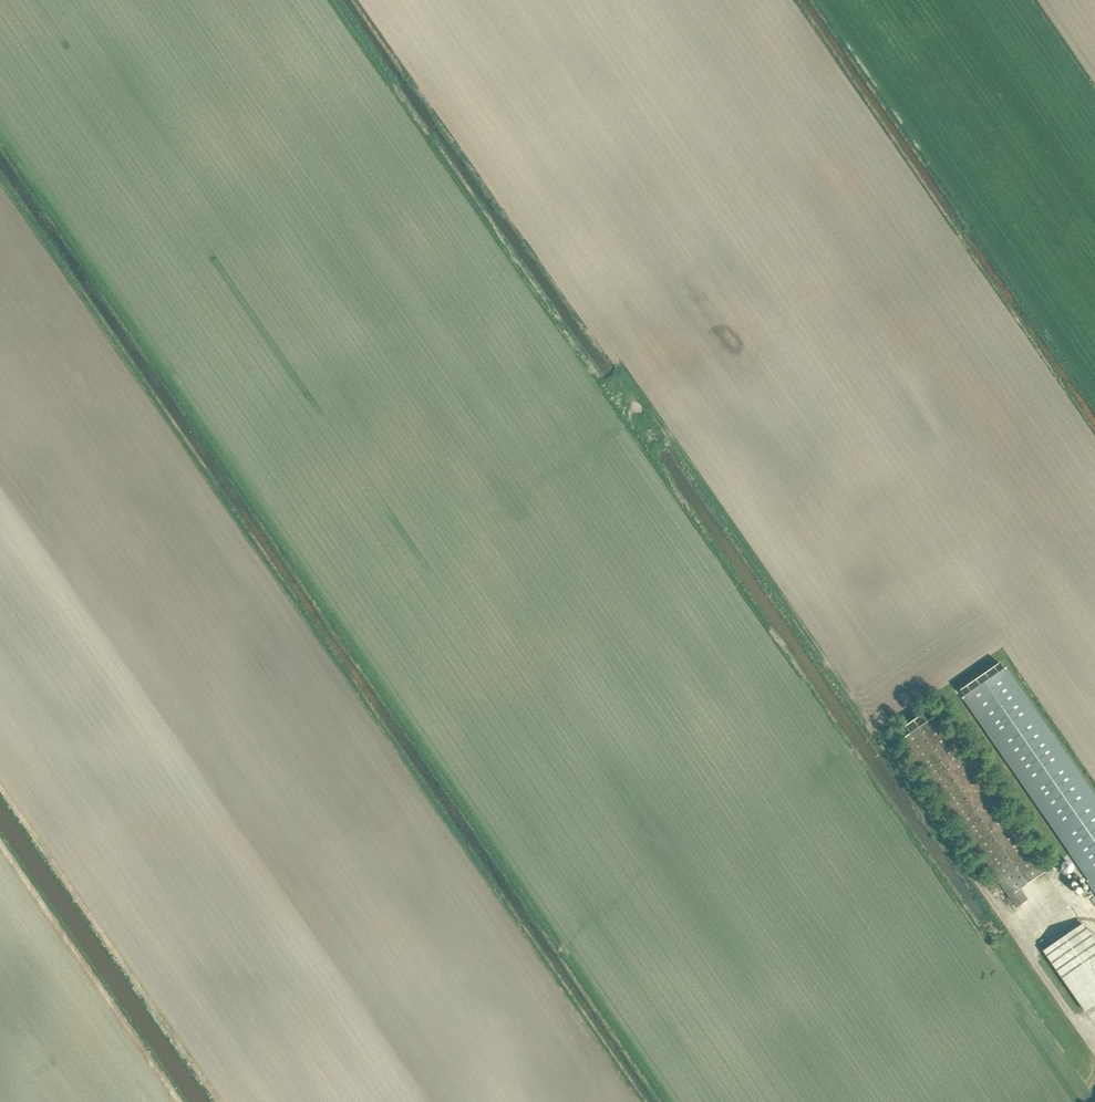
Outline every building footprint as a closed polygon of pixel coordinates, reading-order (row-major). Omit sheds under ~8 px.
[(956,690),(961,697),(1001,667),(997,661),(983,671),(978,665),(972,669),(970,666),(968,667),(973,675),(971,676),(973,678),(956,690)] [(1005,669),(963,698),(1088,881),(1086,882),(1094,895),(1094,798),(1005,669)] [(1009,897),(1017,908),(1027,901),(1019,890),(1043,873),(935,717),(901,741),(1009,897)] [(996,898),(989,902),(995,913),(1002,910),(996,898)] [(1085,1011),(1094,1004),(1094,944),(1082,925),(1044,952),(1085,1011)]
